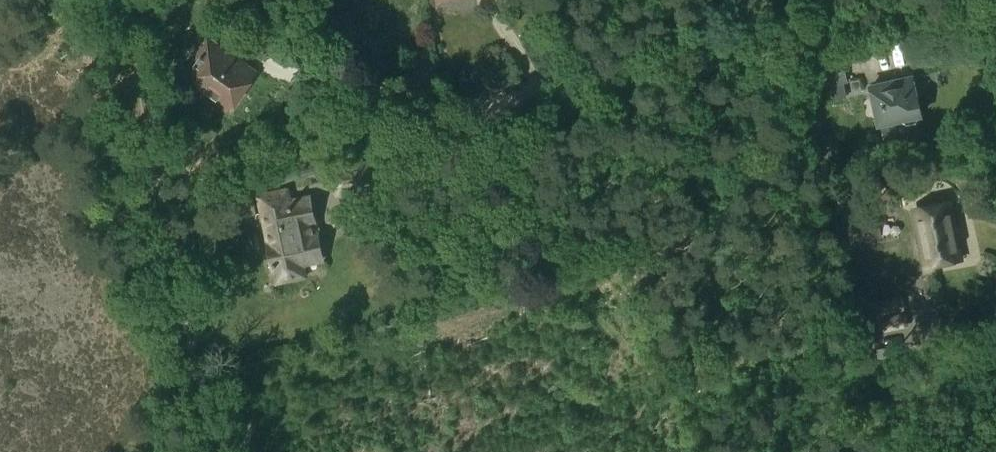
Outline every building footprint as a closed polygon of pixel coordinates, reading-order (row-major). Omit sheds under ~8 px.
[(231,109),(255,74),(212,43),(187,78),(231,109)] [(846,81),(841,59),(823,63),(828,85),(846,81)] [(893,84),(873,88),(880,124),(901,119),(908,125),(918,123),(921,115),(913,77),(892,82),(893,84)] [(896,130),(883,133),(885,145),(899,142),(896,130)] [(317,159),(274,171),(279,185),(321,170),(317,159)] [(370,161),(332,169),(337,194),(375,186),(370,161)] [(253,197),(215,205),(219,222),(256,214),(253,197)] [(310,202),(262,212),(277,282),(305,276),(302,260),(321,256),(318,240),(313,238),(310,222),(313,217),(310,202)] [(962,259),(955,225),(951,203),(917,210),(928,266),(962,259)] [(880,315),(906,310),(903,296),(877,301),(880,315)] [(883,332),(909,328),(906,311),(880,316),(883,332)]
